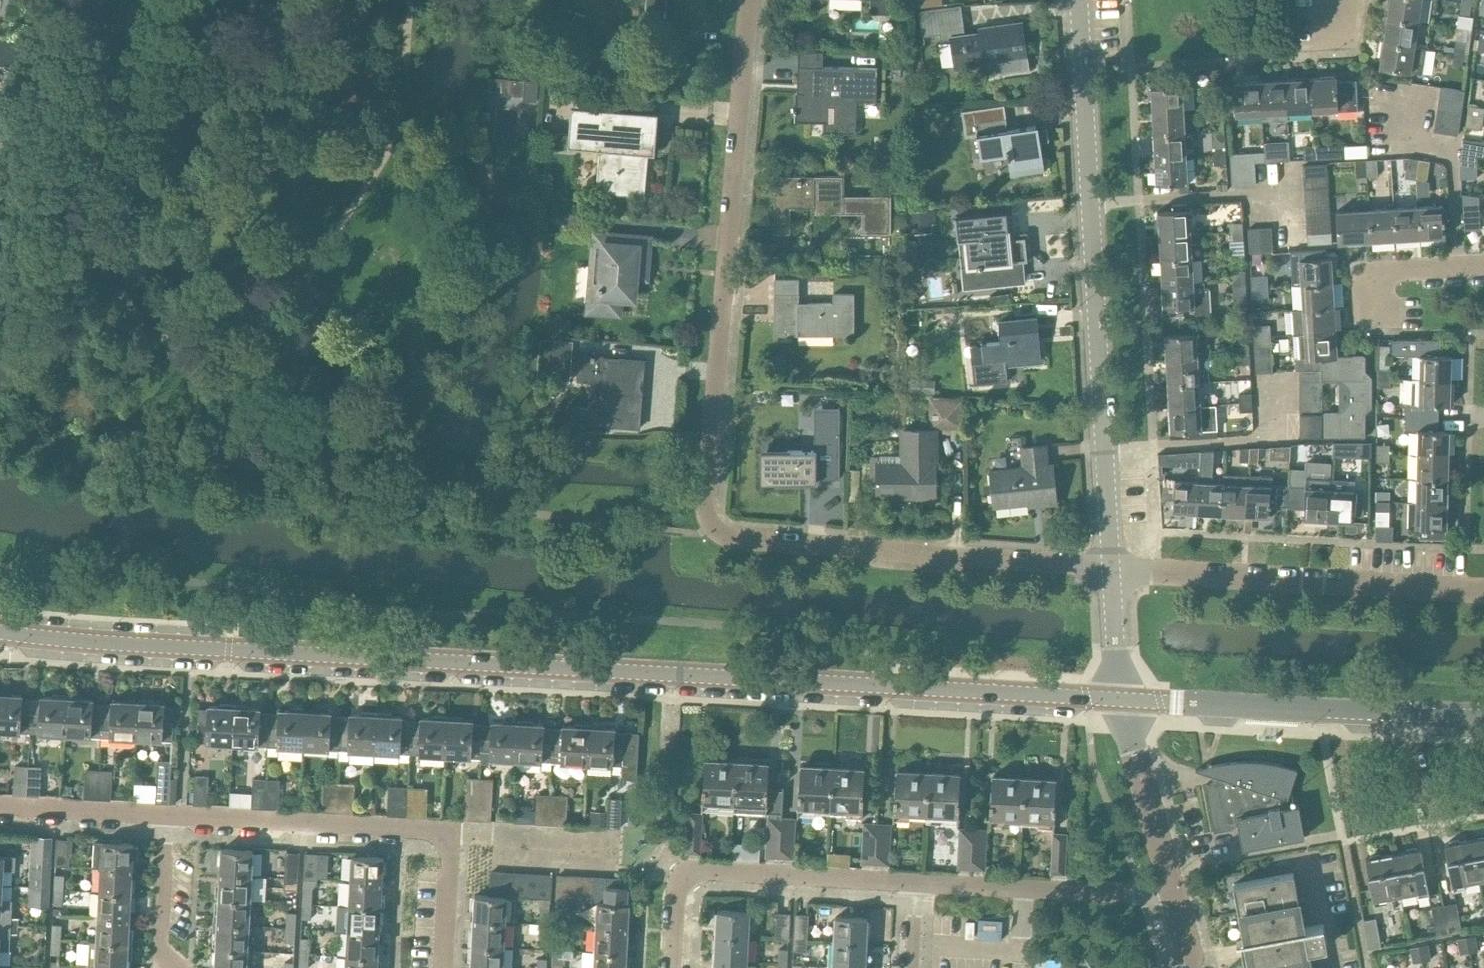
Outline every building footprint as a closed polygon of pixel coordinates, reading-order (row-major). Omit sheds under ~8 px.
[(644,12),(666,14),(667,0),(646,0),(644,12)] [(1387,17),(1418,21),(1421,0),(1389,0),(1387,17)] [(1470,16),(1472,3),(1461,2),(1459,15),(1470,16)] [(965,36),(961,4),(919,10),(923,36),(940,33),(941,40),(950,38),(954,66),(977,63),(978,68),(981,68),(980,65),(997,63),(998,69),(1029,65),(1023,22),(995,26),(996,32),(965,36)] [(1387,17),(1383,41),(1414,46),(1418,21),(1387,17)] [(1464,53),(1466,39),(1456,38),(1454,51),(1464,53)] [(1383,41),(1379,67),(1423,74),(1427,48),(1414,46),(1383,41)] [(1462,66),(1464,53),(1454,51),(1452,65),(1462,66)] [(796,108),(796,112),(798,112),(798,120),(827,121),(827,133),(845,133),(846,100),(858,100),(877,101),(878,68),(826,67),(803,66),(803,83),(809,83),(809,93),(799,92),(798,92),(798,108),(796,108)] [(491,77),(490,88),(506,89),(507,78),(491,77)] [(1310,78),(1312,109),(1336,107),(1336,111),(1357,110),(1355,80),(1336,81),(1336,77),(1310,78)] [(1287,110),(1312,109),(1310,78),(1285,80),(1287,110)] [(524,93),(523,100),(537,101),(539,81),(525,80),(524,93)] [(1285,80),(1260,81),(1262,112),(1287,110),(1285,80)] [(1262,112),(1260,81),(1234,83),(1236,113),(1262,112)] [(1151,112),(1184,110),(1183,85),(1149,87),(1151,112)] [(1439,98),(1463,101),(1464,90),(1441,86),(1439,98)] [(1463,101),(1439,98),(1437,109),(1449,111),(1461,113),(1463,101)] [(1210,108),(1222,108),(1221,99),(1209,99),(1210,108)] [(649,151),(653,152),(655,152),(658,111),(572,104),(569,145),(600,148),(597,191),(645,195),(649,151)] [(1004,106),(962,113),(965,137),(977,135),(981,159),(1008,155),(1011,176),(1044,171),(1040,142),(1048,140),(1046,128),(1038,129),(1037,125),(1008,129),(1004,106)] [(1483,118),(1483,111),(1483,109),(1469,106),(1467,116),(1483,118)] [(1222,108),(1210,108),(1210,117),(1223,116),(1222,108)] [(1445,133),(1449,111),(1437,109),(1434,131),(1445,133)] [(1185,134),(1184,110),(1151,112),(1152,136),(1185,134)] [(1449,111),(1445,133),(1457,134),(1461,113),(1449,111)] [(1483,118),(1467,116),(1465,127),(1481,130),(1483,118)] [(1152,136),(1153,160),(1187,158),(1185,134),(1152,136)] [(1264,152),(1265,162),(1290,160),(1289,139),(1277,140),(1278,151),(1264,152)] [(1346,144),(1314,146),(1314,159),(1347,157),(1346,144)] [(1314,159),(1314,146),(1303,147),(1304,159),(1314,159)] [(1213,156),(1225,156),(1224,147),(1212,147),(1213,156)] [(1231,175),(1255,173),(1254,162),(1265,162),(1264,152),(1230,153),(1231,175)] [(1225,156),(1213,156),(1213,165),(1225,164),(1225,156)] [(1419,159),(1408,157),(1405,177),(1416,179),(1419,159)] [(1187,158),(1153,160),(1155,184),(1188,182),(1187,158)] [(1460,166),(1476,166),(1476,158),(1460,158),(1460,166)] [(1430,161),(1419,159),(1416,179),(1426,181),(1427,177),(1430,161)] [(1367,176),(1366,160),(1355,161),(1356,177),(1367,176)] [(1366,160),(1367,176),(1378,175),(1377,160),(1366,160)] [(1303,177),(1327,176),(1327,164),(1303,166),(1303,177)] [(1476,166),(1460,166),(1460,179),(1477,178),(1476,166)] [(1255,173),(1231,175),(1232,186),(1256,185),(1255,173)] [(774,175),(774,231),(790,232),(790,207),(867,207),(867,232),(890,232),(890,194),(844,194),(844,175),(774,175)] [(1327,176),(1303,177),(1304,188),(1328,187),(1327,176)] [(1328,187),(1304,188),(1304,200),(1329,198),(1328,187)] [(1462,193),(1464,229),(1481,229),(1479,196),(1462,193)] [(1329,198),(1304,200),(1305,211),(1329,209),(1329,198)] [(1420,237),(1446,235),(1443,204),(1418,206),(1420,237)] [(1395,238),(1404,238),(1420,237),(1418,206),(1404,207),(1393,208),(1395,238)] [(1393,208),(1369,209),(1371,240),(1395,238),(1393,208)] [(1329,209),(1305,211),(1306,222),(1330,221),(1329,209)] [(1338,242),(1371,240),(1369,209),(1336,211),(1338,242)] [(1158,236),(1191,234),(1190,210),(1157,212),(1158,236)] [(1007,211),(955,216),(958,240),(966,239),(968,266),(977,265),(978,267),(983,267),(982,265),(992,264),(994,285),(1024,282),(1022,261),(1028,261),(1025,236),(1009,238),(1007,211)] [(1330,221),(1306,222),(1306,233),(1330,232),(1330,221)] [(1229,232),(1242,231),(1242,222),(1229,223),(1229,232)] [(1259,228),(1261,252),(1272,251),(1271,227),(1259,228)] [(1261,252),(1259,228),(1248,228),(1250,252),(1261,252)] [(1242,231),(1229,232),(1230,241),(1243,240),(1242,231)] [(1330,232),(1306,233),(1307,244),(1331,243),(1330,232)] [(589,267),(587,287),(591,288),(589,310),(619,313),(620,297),(634,298),(637,260),(647,260),(649,238),(596,234),(593,267),(589,267)] [(1193,258),(1191,234),(1158,236),(1159,260),(1193,258)] [(1290,284),(1301,284),(1332,282),(1329,248),(1299,251),(1300,274),(1290,274),(1290,284)] [(1159,260),(1161,284),(1194,282),(1193,258),(1159,260)] [(1232,280),(1245,279),(1244,270),(1232,270),(1232,280)] [(1251,287),(1267,286),(1266,275),(1251,276),(1251,287)] [(799,303),(799,293),(799,278),(774,278),(775,313),(788,313),(788,321),(775,321),(774,335),(799,335),(799,330),(811,331),(811,334),(814,334),(814,332),(833,332),(833,335),(854,334),(854,293),(834,293),(834,303),(799,303)] [(1245,279),(1232,280),(1233,288),(1245,288),(1245,279)] [(1204,281),(1194,282),(1161,284),(1162,309),(1194,307),(1195,314),(1211,313),(1209,287),(1205,287),(1204,281)] [(1301,284),(1302,309),(1333,307),(1332,282),(1301,284)] [(1267,286),(1251,287),(1252,297),(1268,296),(1267,286)] [(1303,309),(1291,309),(1293,334),(1294,334),(1298,333),(1335,331),(1333,307),(1303,309)] [(1035,316),(1001,320),(1006,364),(1039,361),(1037,338),(1035,316)] [(1254,337),(1270,335),(1270,325),(1254,325),(1254,337)] [(1298,333),(1294,334),(1295,357),(1295,370),(1299,370),(1322,370),(1322,379),(1340,379),(1348,388),(1348,403),(1339,410),(1325,410),(1322,415),(1321,436),(1365,436),(1365,413),(1372,407),(1372,377),(1365,370),(1365,355),(1337,355),(1335,331),(1298,333)] [(1165,359),(1198,357),(1197,333),(1164,335),(1165,359)] [(1270,335),(1254,337),(1256,372),(1272,371),(1270,335)] [(540,337),(537,373),(569,376),(572,339),(540,337)] [(1392,339),(1392,354),(1419,354),(1419,379),(1452,381),(1453,355),(1440,355),(1440,339),(1392,339)] [(1236,355),(1249,354),(1248,345),(1236,346),(1236,355)] [(1377,379),(1389,379),(1389,369),(1390,346),(1379,346),(1379,369),(1377,369),(1377,379)] [(646,358),(579,352),(577,380),(601,382),(599,412),(611,412),(610,423),(638,426),(642,374),(645,374),(646,358)] [(1249,354),(1236,355),(1237,363),(1249,362),(1249,354)] [(1165,359),(1167,383),(1200,381),(1209,381),(1208,370),(1199,368),(1198,357),(1165,359)] [(1299,370),(1299,381),(1322,381),(1322,379),(1322,370),(1299,370)] [(1239,403),(1252,402),(1251,393),(1250,378),(1238,379),(1239,403)] [(1437,418),(1438,405),(1452,405),(1452,381),(1419,379),(1412,379),(1411,404),(1406,404),(1405,417),(1437,418)] [(1167,383),(1168,408),(1201,406),(1200,381),(1167,383)] [(1299,381),(1299,392),(1322,393),(1322,381),(1299,381)] [(1299,392),(1299,404),(1322,404),(1322,393),(1299,392)] [(964,398),(930,398),(930,427),(964,427),(964,398)] [(1252,402),(1239,403),(1240,411),(1252,411),(1252,402)] [(1299,404),(1299,415),(1322,415),(1322,404),(1299,404)] [(1201,406),(1168,408),(1170,432),(1203,430),(1201,406)] [(767,450),(761,450),(761,482),(768,482),(817,482),(817,478),(840,478),(840,407),(839,407),(839,424),(815,425),(815,441),(815,450),(767,451),(767,450)] [(1299,415),(1299,436),(1321,436),(1322,415),(1299,415)] [(1437,431),(1437,418),(1405,417),(1405,430),(1417,430),(1416,455),(1450,456),(1450,431),(1437,431)] [(905,456),(872,456),(872,478),(878,478),(878,482),(879,482),(879,494),(934,494),(934,456),(934,429),(904,429),(905,456)] [(1332,455),(1333,441),(1324,440),(1324,454),(1332,455)] [(1333,441),(1332,455),(1341,455),(1342,441),(1333,441)] [(995,507),(1030,503),(1030,506),(1057,503),(1052,463),(1049,463),(1047,444),(1021,447),(1023,466),(991,469),(995,507)] [(1376,454),(1389,454),(1389,444),(1376,444),(1376,454)] [(1250,448),(1249,462),(1257,462),(1258,447),(1250,448)] [(1249,462),(1250,448),(1241,448),(1240,461),(1249,462)] [(1201,451),(1200,466),(1209,466),(1210,450),(1201,451)] [(1200,466),(1201,451),(1192,451),(1191,465),(1200,466)] [(1389,454),(1376,454),(1376,462),(1389,462),(1389,454)] [(1449,480),(1450,456),(1416,455),(1416,479),(1449,480)] [(1196,513),(1221,514),(1223,472),(1223,481),(1199,480),(1196,513)] [(1221,514),(1245,516),(1248,474),(1223,472),(1221,514)] [(1248,474),(1245,516),(1270,517),(1271,505),(1288,506),(1289,485),(1272,485),(1272,475),(1248,474)] [(1303,519),(1328,520),(1330,478),(1306,477),(1305,485),(1303,519)] [(1173,511),(1196,513),(1199,480),(1175,478),(1173,511)] [(1328,520),(1353,522),(1355,488),(1348,488),(1348,479),(1330,478),(1328,520)] [(1449,503),(1449,480),(1416,479),(1415,502),(1409,502),(1449,503)] [(1376,502),(1388,502),(1388,492),(1376,492),(1376,502)] [(1388,502),(1376,502),(1376,510),(1388,510),(1388,502)] [(1449,503),(1409,502),(1408,527),(1419,528),(1418,538),(1446,539),(1446,528),(1448,528),(1449,503)] [(30,732),(32,701),(22,700),(22,694),(0,693),(0,730),(30,732)] [(30,732),(66,734),(68,696),(42,695),(41,701),(32,701),(30,732)] [(66,734),(101,736),(103,705),(93,704),(94,698),(68,696),(66,734)] [(101,736),(137,737),(139,700),(113,699),(113,705),(103,705),(101,736)] [(139,700),(137,737),(173,739),(175,706),(164,705),(164,702),(139,700)] [(233,743),(235,706),(210,704),(210,708),(199,707),(197,741),(233,743)] [(233,743),(269,745),(270,714),(260,713),(261,707),(235,706),(233,743)] [(269,745),(304,747),(306,710),(281,708),(281,714),(270,714),(269,745)] [(304,747),(340,749),(341,718),(332,717),(332,711),(306,710),(304,747)] [(340,749),(375,751),(377,714),(352,712),(352,718),(341,718),(340,749)] [(375,751),(410,753),(412,722),(403,721),(404,715),(377,714),(375,751)] [(410,753),(446,755),(448,717),(423,716),(423,722),(412,722),(410,753)] [(446,755),(482,757),(483,726),(474,725),(474,719),(448,717),(446,755)] [(517,759),(519,722),(494,720),(494,726),(483,726),(482,757),(481,763),(491,763),(491,757),(517,759)] [(517,759),(553,761),(555,729),(544,729),(545,723),(519,722),(517,759)] [(553,761),(588,763),(590,726),(565,724),(565,730),(555,729),(553,761)] [(591,726),(588,763),(623,765),(622,775),(622,776),(623,776),(624,776),(635,776),(635,779),(637,779),(638,759),(639,732),(629,732),(628,732),(625,732),(625,735),(616,734),(616,731),(616,727),(591,726)] [(737,760),(705,758),(701,809),(718,810),(718,806),(734,807),(737,760)] [(156,801),(169,802),(172,760),(158,760),(156,801)] [(767,812),(770,762),(737,760),(734,807),(750,808),(750,811),(767,812)] [(1212,764),(1202,767),(1196,769),(1214,775),(1211,782),(1206,783),(1215,831),(1233,827),(1233,825),(1238,824),(1243,847),(1305,836),(1299,804),(1289,805),(1288,798),(1298,768),(1288,765),(1279,763),(1270,762),(1261,761),(1251,760),(1241,760),(1237,760),(1228,761),(1218,763),(1212,764)] [(801,764),(798,814),(814,815),(814,812),(831,813),(833,765),(801,764)] [(27,794),(29,765),(15,765),(14,793),(27,794)] [(29,765),(27,794),(40,795),(42,766),(29,765)] [(865,767),(833,765),(831,813),(846,814),(846,816),(863,817),(865,767)] [(97,798),(99,770),(86,769),(84,797),(97,798)] [(929,770),(896,769),(893,819),(910,820),(910,816),(926,817),(929,770)] [(99,770),(97,798),(111,798),(113,770),(99,770)] [(958,822),(961,772),(929,770),(926,817),(942,818),(942,821),(958,822)] [(992,774),(989,824),(1009,825),(1010,822),(1022,822),(1025,775),(992,774)] [(194,803),(207,804),(208,775),(195,775),(194,803)] [(1057,777),(1025,775),(1022,822),(1038,823),(1038,826),(1055,827),(1057,777)] [(478,819),(480,778),(467,777),(464,818),(478,819)] [(265,807),(267,779),(254,778),(252,806),(265,807)] [(480,778),(478,819),(491,820),(494,779),(480,778)] [(267,779),(265,807),(278,808),(280,780),(267,779)] [(336,811),(338,783),(325,782),(323,810),(336,811)] [(338,783),(336,811),(354,812),(355,784),(338,783)] [(407,815),(409,787),(390,786),(388,814),(407,815)] [(409,787),(407,815),(426,816),(428,788),(409,787)] [(550,822),(551,795),(537,794),(536,822),(550,822)] [(551,795),(550,822),(566,823),(568,796),(551,795)] [(620,826),(622,799),(608,798),(607,825),(620,826)] [(686,852),(700,853),(703,813),(688,811),(686,852)] [(779,857),(782,817),(768,816),(766,857),(779,857)] [(782,817),(779,857),(793,858),(796,817),(782,817)] [(875,863),(877,822),(864,821),(862,862),(875,863)] [(877,822),(875,863),(889,864),(892,823),(877,822)] [(971,868),(974,827),(959,827),(957,867),(971,868)] [(974,827),(971,868),(986,869),(987,828),(974,827)] [(1051,873),(1066,874),(1068,832),(1053,831),(1051,873)] [(1479,879),(1483,879),(1483,836),(1471,838),(1479,879)] [(51,838),(38,837),(37,865),(49,866),(51,838)] [(1479,879),(1471,838),(1444,844),(1453,890),(1464,888),(1463,882),(1479,879)] [(56,865),(59,865),(68,866),(70,839),(57,839),(56,865)] [(93,866),(101,867),(132,868),(133,859),(137,859),(138,846),(133,846),(134,843),(94,841),(93,866)] [(220,873),(251,875),(253,850),(222,848),(220,873)] [(1393,854),(1401,894),(1416,891),(1417,897),(1429,894),(1420,849),(1393,854)] [(285,877),(297,878),(299,852),(286,851),(285,877)] [(305,852),(304,878),(316,879),(318,853),(305,852)] [(1401,894),(1393,854),(1366,859),(1375,904),(1387,902),(1386,897),(1401,894)] [(2,884),(3,869),(14,869),(14,856),(0,855),(0,884),(2,884)] [(350,880),(382,882),(383,857),(351,856),(350,880)] [(101,867),(100,891),(131,893),(132,868),(101,867)] [(491,871),(489,895),(501,895),(503,872),(491,871)] [(515,872),(503,872),(501,895),(507,896),(514,896),(515,872)] [(527,873),(515,872),(514,896),(526,897),(527,873)] [(1306,927),(1296,929),(1292,903),(1299,902),(1294,872),(1234,883),(1244,938),(1237,940),(1237,941),(1241,941),(1246,967),(1304,967),(1298,940),(1307,938),(1309,949),(1328,945),(1324,924),(1306,927)] [(65,874),(55,873),(54,889),(64,890),(65,874)] [(220,873),(219,898),(250,900),(251,875),(220,873)] [(539,873),(527,873),(526,897),(537,897),(539,873)] [(537,897),(541,898),(550,898),(551,874),(539,873),(537,897)] [(564,899),(568,899),(570,875),(557,875),(556,899),(564,899)] [(582,876),(570,875),(568,899),(581,900),(582,876)] [(594,876),(582,876),(581,900),(592,900),(594,876)] [(605,877),(594,876),(592,900),(598,901),(604,901),(605,877)] [(297,878),(285,877),(284,888),(297,889),(297,878)] [(618,877),(605,877),(604,901),(616,902),(618,877)] [(350,880),(349,905),(380,907),(382,882),(350,880)] [(0,884),(0,924),(18,925),(18,918),(11,918),(12,899),(2,899),(2,884),(0,884)] [(313,889),(303,888),(302,903),(312,903),(313,889)] [(66,890),(64,890),(54,889),(53,904),(63,905),(64,899),(65,900),(66,890)] [(100,891),(98,917),(130,918),(131,893),(100,891)] [(506,921),(507,896),(501,895),(489,895),(475,894),(474,919),(506,921)] [(219,898),(218,923),(249,925),(250,900),(219,898)] [(551,898),(550,898),(541,898),(540,923),(550,924),(551,898)] [(556,899),(556,914),(564,914),(564,899),(556,899)] [(598,901),(596,926),(628,928),(629,902),(616,902),(604,901),(598,901)] [(1443,904),(1448,933),(1461,931),(1455,902),(1443,904)] [(302,903),(302,917),(302,918),(311,919),(312,903),(302,903)] [(1448,933),(1443,904),(1431,907),(1434,925),(1428,926),(1430,937),(1448,933)] [(349,905),(347,930),(379,932),(380,907),(349,905)] [(716,935),(748,936),(749,911),(718,909),(716,935)] [(295,927),(296,912),(287,912),(286,927),(295,927)] [(789,913),(777,912),(775,938),(788,939),(789,913)] [(794,939),(807,939),(808,914),(796,914),(794,939)] [(835,941),(866,942),(867,917),(836,915),(835,941)] [(98,917),(97,941),(128,943),(130,918),(98,917)] [(1376,917),(1363,919),(1369,948),(1382,946),(1376,917)] [(474,919),(472,944),(504,946),(506,921),(474,919)] [(218,923),(216,948),(247,949),(249,925),(218,923)] [(549,940),(550,924),(540,923),(540,924),(530,924),(530,933),(539,934),(539,939),(549,940)] [(10,949),(11,934),(18,934),(18,925),(0,924),(0,949),(10,949)] [(62,925),(52,924),(51,939),(61,939),(62,925)] [(567,926),(554,925),(553,949),(564,949),(565,935),(566,935),(567,926)] [(596,926),(595,951),(626,953),(628,928),(596,926)] [(294,942),(295,927),(286,927),(286,942),(294,942)] [(347,930),(346,955),(378,957),(379,932),(347,930)] [(746,961),(748,936),(716,935),(715,960),(746,961)] [(1476,935),(1466,937),(1468,952),(1479,951),(1476,935)] [(1468,952),(1466,937),(1457,938),(1460,954),(1468,952)] [(301,938),(300,952),(310,953),(310,939),(301,938)] [(50,954),(61,955),(61,939),(51,939),(50,954)] [(807,939),(794,939),(794,949),(806,950),(807,939)] [(127,967),(128,943),(97,941),(97,943),(89,942),(88,965),(127,967)] [(835,941),(834,965),(864,967),(866,942),(835,941)] [(471,967),(503,967),(504,946),(472,944),(471,967)] [(1432,960),(1428,944),(1418,946),(1421,962),(1432,960)] [(1409,947),(1413,963),(1421,962),(1418,946),(1409,947)] [(215,967),(246,967),(247,949),(216,948),(215,967)] [(789,949),(779,948),(778,963),(788,963),(789,949)] [(552,965),(563,965),(564,949),(553,949),(552,965)] [(594,967),(626,967),(626,953),(595,951),(594,967)] [(300,952),(299,967),(309,967),(310,953),(300,952)] [(345,967),(377,967),(378,957),(346,955),(345,967)] [(538,958),(538,967),(547,967),(548,959),(538,958)] [(715,967),(746,967),(746,961),(715,960),(715,967)]
